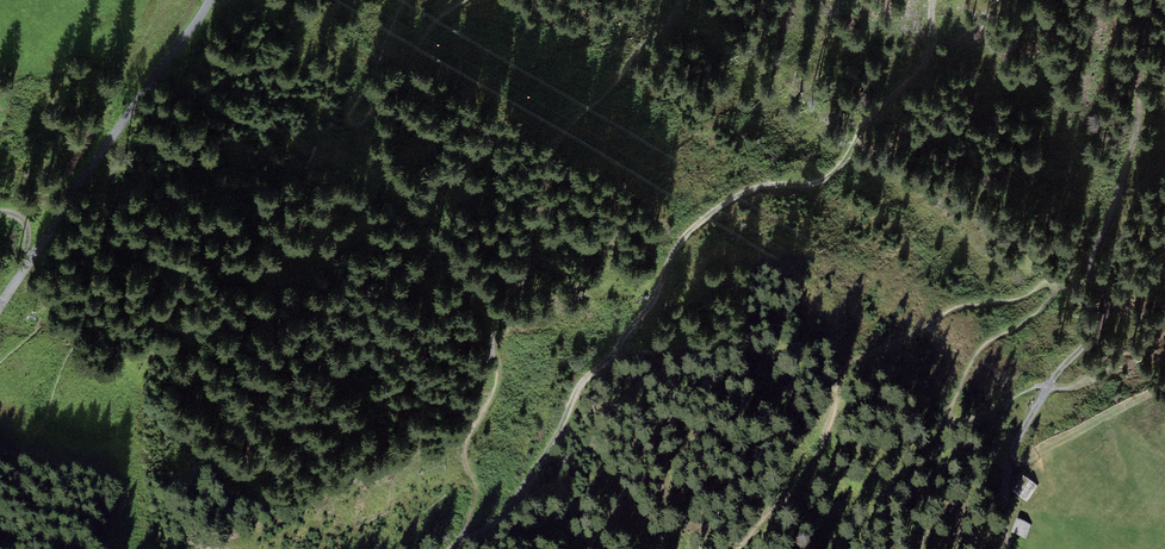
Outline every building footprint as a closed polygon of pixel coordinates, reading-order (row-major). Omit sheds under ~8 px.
[(1029,504),(1040,489),(1027,480),(1016,496),(1029,504)] [(1034,528),(1020,523),(1015,535),(1029,541),(1034,528)]
